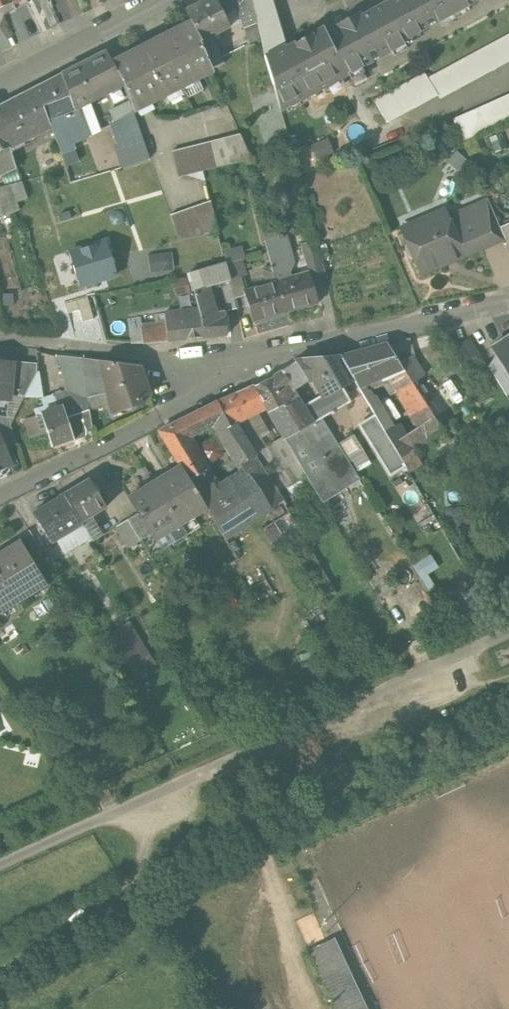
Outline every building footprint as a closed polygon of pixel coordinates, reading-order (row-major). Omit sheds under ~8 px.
[(13,3),(11,0),(0,0),(0,8),(13,3)] [(201,44),(230,30),(224,16),(215,0),(208,0),(186,11),(191,22),(201,44)] [(256,26),(251,0),(215,0),(224,16),(236,10),(243,31),(256,26)] [(256,26),(264,57),(285,48),(271,0),(251,0),(256,26)] [(386,5),(404,40),(428,28),(424,21),(431,17),(435,24),(452,14),(444,0),(395,0),(386,5)] [(452,14),(476,1),(476,0),(444,0),(452,14)] [(357,14),(337,25),(340,29),(335,31),(357,70),(372,62),(366,52),(373,49),(378,58),(406,43),(404,40),(386,5),(360,19),(357,14)] [(191,22),(112,63),(125,88),(130,102),(133,112),(166,96),(163,91),(176,84),(178,89),(182,87),(179,80),(193,73),(196,78),(212,70),(201,44),(191,22)] [(357,70),(335,31),(327,36),(324,30),(300,41),(323,88),(357,70)] [(428,79),(439,96),(441,100),(508,62),(508,35),(428,79)] [(323,88),(300,41),(285,48),(264,57),(279,110),(323,88)] [(70,98),(76,113),(86,139),(101,134),(90,105),(125,88),(112,63),(105,50),(62,74),(70,98)] [(0,107),(0,123),(5,136),(9,149),(50,128),(42,109),(70,98),(62,74),(0,107)] [(425,74),(374,101),(387,124),(439,96),(428,79),(425,74)] [(453,120),(462,142),(508,121),(508,95),(453,120)] [(70,98),(42,109),(50,128),(61,154),(82,146),(80,141),(86,139),(76,113),(70,98)] [(130,102),(111,112),(115,123),(115,124),(134,114),(133,112),(130,102)] [(150,159),(134,114),(115,124),(115,123),(110,126),(118,148),(114,149),(121,169),(150,159)] [(9,149),(5,136),(0,123),(0,152),(9,149)] [(237,135),(172,152),(178,178),(244,163),(237,135)] [(9,149),(0,152),(0,172),(2,177),(16,170),(9,149)] [(21,183),(0,189),(0,217),(19,211),(16,204),(27,200),(21,183)] [(210,202),(170,216),(179,241),(218,233),(210,202)] [(488,202),(467,211),(481,244),(501,235),(503,240),(504,239),(488,202)] [(467,211),(447,219),(443,211),(441,212),(443,216),(405,233),(403,228),(402,229),(408,244),(406,250),(409,257),(415,259),(421,275),(444,265),(442,260),(481,244),(467,211)] [(260,226),(264,242),(284,237),(281,221),(260,226)] [(501,227),(508,246),(508,224),(501,227)] [(309,272),(288,278),(284,265),(291,263),(284,237),(264,242),(276,283),(285,313),(318,304),(310,278),(309,272)] [(106,242),(70,254),(80,287),(117,275),(106,242)] [(302,246),(309,272),(310,278),(323,275),(315,242),(302,246)] [(226,265),(230,281),(250,275),(243,247),(223,251),(226,265)] [(149,257),(151,273),(172,271),(170,255),(149,257)] [(188,276),(192,292),(211,286),(220,284),(226,311),(235,308),(230,281),(226,265),(188,276)] [(173,280),(176,297),(192,292),(188,276),(173,280)] [(276,283),(245,291),(253,322),(285,313),(276,283)] [(192,324),(196,340),(227,337),(225,312),(218,313),(211,286),(192,292),(196,308),(200,322),(192,324)] [(166,324),(142,326),(144,345),(196,340),(192,324),(200,322),(196,308),(165,311),(166,324)] [(127,319),(130,344),(144,345),(142,326),(142,318),(127,319)] [(490,348),(501,365),(508,378),(508,337),(490,348)] [(469,338),(449,350),(462,369),(481,356),(469,338)] [(411,339),(387,345),(403,370),(413,385),(426,375),(415,356),(411,339)] [(387,345),(341,358),(353,380),(356,386),(371,381),(388,375),(403,370),(387,345)] [(83,359),(60,357),(66,392),(85,387),(83,359)] [(341,358),(297,361),(295,363),(307,382),(312,379),(322,396),(305,405),(316,422),(321,419),(322,419),(331,414),(332,415),(334,414),(334,413),(351,403),(342,387),(353,380),(341,358)] [(123,406),(116,363),(83,359),(85,387),(87,399),(106,396),(111,416),(144,406),(142,399),(123,406)] [(37,364),(12,361),(11,365),(12,365),(9,396),(24,397),(37,374),(37,364)] [(139,367),(116,363),(123,406),(142,399),(148,396),(139,367)] [(307,382),(295,363),(281,372),(293,391),(307,382)] [(0,364),(0,399),(8,400),(9,396),(12,365),(11,365),(0,364)] [(501,365),(491,371),(508,399),(508,378),(501,365)] [(403,370),(388,375),(396,391),(398,391),(413,416),(426,406),(413,385),(403,370)] [(281,372),(254,386),(265,406),(269,413),(296,397),(293,391),(281,372)] [(371,381),(356,386),(384,434),(394,428),(380,409),(384,407),(371,381)] [(254,386),(219,402),(231,426),(235,424),(255,412),(265,406),(254,386)] [(66,392),(55,396),(59,409),(63,407),(73,438),(77,437),(77,433),(91,428),(87,399),(85,387),(66,392)] [(296,397),(269,413),(284,438),(307,477),(322,502),(337,493),(332,484),(353,471),(322,419),(321,419),(316,422),(313,423),(296,397)] [(219,402),(179,422),(188,437),(215,424),(241,465),(256,457),(235,424),(231,426),(219,402)] [(426,406),(413,416),(394,428),(384,434),(400,459),(442,432),(426,406)] [(59,409),(42,415),(52,448),(73,440),(73,438),(63,407),(59,409)] [(255,412),(235,424),(256,457),(271,478),(287,507),(300,500),(291,485),(284,471),(287,469),(273,445),(255,412)] [(4,451),(17,446),(10,425),(14,419),(0,417),(0,440),(4,451)] [(26,434),(39,432),(37,417),(24,419),(26,434)] [(179,422),(160,431),(182,467),(189,478),(204,471),(190,448),(193,446),(188,437),(179,422)] [(384,434),(377,422),(361,431),(389,477),(405,467),(384,434)] [(284,438),(273,445),(287,469),(284,471),(291,485),(307,477),(284,438)] [(10,464),(4,451),(0,440),(0,468),(10,464)] [(256,457),(241,465),(247,476),(220,493),(206,470),(204,471),(189,478),(208,509),(210,513),(209,513),(227,541),(272,510),(257,487),(271,478),(256,457)] [(189,478),(182,467),(156,482),(182,525),(208,509),(189,478)] [(90,479),(65,494),(84,525),(108,510),(90,479)] [(156,482),(129,498),(139,514),(152,535),(156,540),(182,525),(156,482)] [(65,494),(33,514),(52,544),(60,540),(79,528),(84,525),(65,494)] [(139,514),(128,520),(141,541),(152,535),(139,514)] [(128,520),(117,527),(129,548),(141,541),(128,520)] [(79,528),(60,540),(67,551),(86,540),(79,528)] [(29,531),(18,538),(21,544),(31,559),(42,552),(29,531)] [(0,557),(0,608),(13,600),(16,605),(17,604),(14,600),(43,582),(46,587),(47,586),(31,559),(21,544),(0,557)] [(145,655),(126,624),(107,636),(126,666),(145,655)] [(308,951),(336,1008),(368,1008),(335,939),(308,951)]
